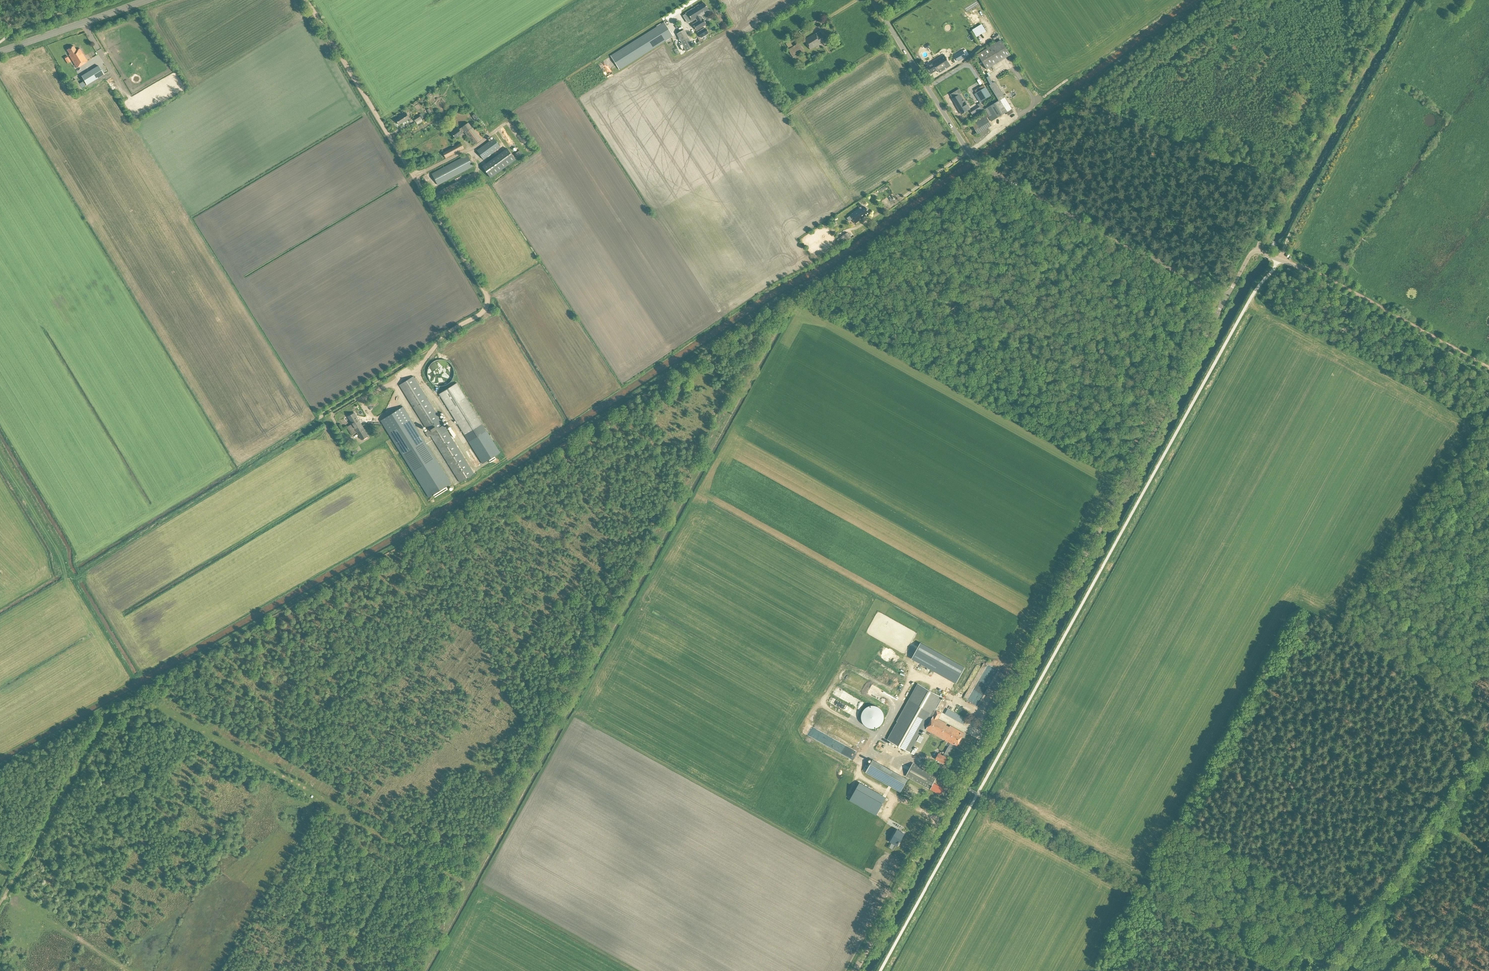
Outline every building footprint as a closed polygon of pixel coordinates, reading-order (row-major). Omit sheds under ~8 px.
[(704,14),(704,13),(708,10),(704,3),(699,6),(698,5),(686,13),(691,22),(696,19),(697,21),(693,24),(696,30),(698,30),(706,24),(701,16),(704,14)] [(619,70),(673,36),(664,22),(610,55),(619,70)] [(705,28),(698,33),(701,38),(708,34),(705,28)] [(693,47),(684,30),(677,34),(686,51),(693,47)] [(820,31),(816,33),(804,40),(810,49),(820,43),(819,43),(825,39),(820,31)] [(987,70),(1011,55),(1001,40),(978,54),(987,70)] [(804,51),(799,42),(793,46),(789,41),(786,43),(789,48),(788,49),(792,56),(791,56),(792,58),(804,51)] [(77,68),(87,61),(79,49),(76,51),(73,46),(67,50),(70,54),(69,55),(71,59),(77,68)] [(958,62),(966,56),(963,50),(954,56),(958,62)] [(933,62),(933,63),(927,67),(931,74),(938,70),(940,73),(951,66),(944,54),(933,62)] [(104,75),(98,65),(81,76),(87,85),(104,75)] [(76,91),(77,91),(81,89),(80,87),(75,80),(72,82),(71,82),(71,83),(76,91)] [(1005,97),(995,82),(989,85),(999,101),(1001,100),(1005,97)] [(980,103),(991,96),(986,87),(975,94),(980,103)] [(955,97),(957,101),(959,103),(956,105),(959,109),(959,108),(962,114),(968,110),(970,109),(965,100),(964,100),(960,94),(955,97)] [(999,101),(985,110),(992,121),(1008,112),(1001,100),(999,101)] [(399,118),(396,120),(399,124),(402,122),(402,123),(409,118),(405,113),(399,117),(399,118)] [(978,134),(992,126),(985,114),(971,122),(978,134)] [(469,122),(459,129),(458,128),(451,133),(455,138),(462,133),(464,132),(465,133),(467,135),(466,136),(473,146),(483,138),(476,129),(475,130),(473,127),(469,122)] [(484,159),(500,147),(494,138),(477,151),(484,159)] [(446,157),(464,148),(461,143),(443,152),(446,157)] [(507,148),(482,166),(491,178),(515,160),(507,148)] [(473,166),(467,155),(432,174),(438,185),(473,166)] [(869,213),(865,207),(861,210),(859,208),(850,216),(851,218),(855,224),(863,218),(862,217),(864,215),(865,216),(869,213)] [(843,243),(850,237),(847,232),(839,238),(843,243)] [(428,368),(428,371),(428,374),(428,377),(430,380),(432,382),(434,384),(437,385),(440,386),(444,385),(447,384),(449,383),(451,380),(453,378),(454,374),(454,371),(453,368),(452,365),(449,363),(447,361),(444,360),(441,360),(438,360),(435,361),(432,363),(430,365),(428,368)] [(431,436),(460,482),(474,474),(413,376),(399,385),(428,431),(425,433),(428,437),(431,436)] [(490,462),(496,459),(494,457),(500,453),(457,383),(439,394),(469,442),(482,464),(489,460),(490,462)] [(411,419),(403,407),(381,420),(389,433),(429,497),(438,492),(439,494),(444,491),(442,489),(451,483),(411,419)] [(357,417),(355,413),(348,417),(352,424),(347,427),(351,435),(357,432),(362,440),(368,437),(359,420),(358,417),(357,417)] [(911,658),(955,683),(964,667),(920,642),(911,658)] [(941,713),(935,709),(942,697),(919,684),(888,740),(911,753),(913,749),(917,741),(921,743),(924,738),(920,736),(926,725),(928,726),(926,729),(957,746),(964,733),(951,726),(950,727),(946,725),(947,724),(938,719),(941,713)] [(861,715),(861,717),(861,718),(861,719),(862,721),(862,722),(863,723),(864,724),(865,725),(866,726),(867,727),(868,727),(869,728),(871,728),(872,728),(873,728),(875,728),(876,728),(877,727),(878,727),(879,726),(880,725),(881,724),(882,723),(883,722),(883,721),(884,719),(884,718),(884,717),(884,715),(884,714),(883,713),(883,712),(882,710),(881,709),(880,708),(879,708),(878,707),(877,706),(876,706),(875,706),(873,705),(872,705),(871,706),(869,706),(868,706),(867,707),(866,708),(865,708),(864,709),(863,710),(862,712),(862,713),(861,714),(861,715)] [(948,758),(952,749),(948,747),(944,755),(939,753),(936,759),(945,764),(948,758)] [(908,780),(873,760),(866,772),(901,792),(908,780)] [(937,776),(918,765),(913,763),(906,776),(941,795),(945,789),(934,783),(937,776)] [(850,799),(876,814),(885,798),(859,783),(850,799)] [(890,842),(898,846),(902,838),(905,833),(897,829),(894,835),(890,842)]
